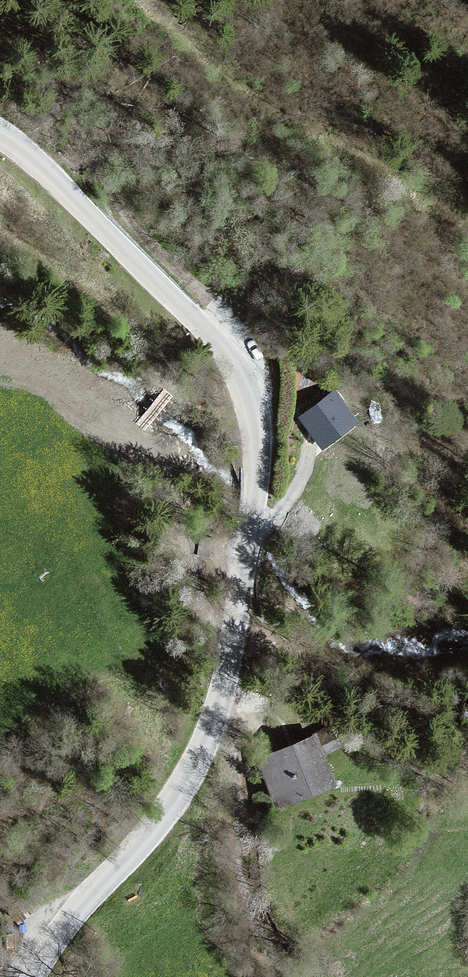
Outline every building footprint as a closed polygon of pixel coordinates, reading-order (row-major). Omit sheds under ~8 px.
[(353,417),(333,391),(302,416),(322,441),(353,417)] [(333,781),(309,732),(249,756),(271,806),(333,781)]
